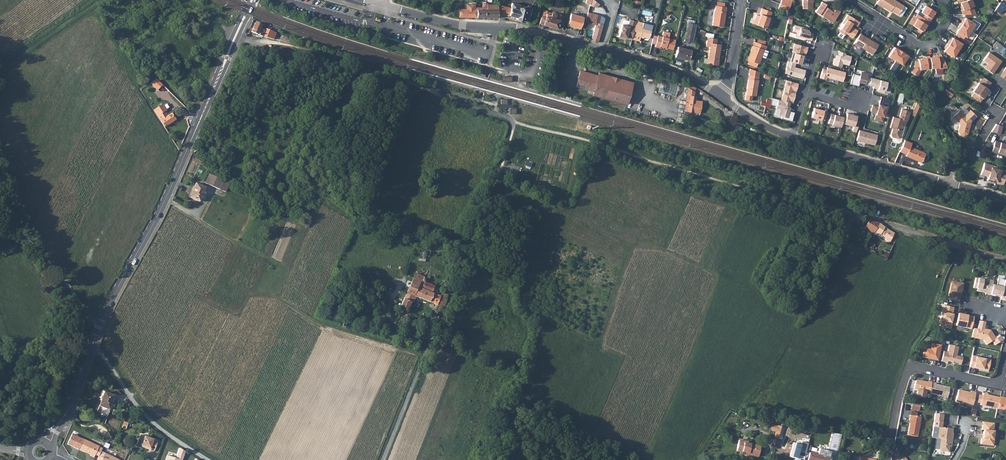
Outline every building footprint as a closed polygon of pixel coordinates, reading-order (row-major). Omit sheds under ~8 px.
[(811,2),(812,0),(802,0),(802,8),(811,8),(811,2)] [(907,8),(894,0),(883,0),(879,6),(885,10),(886,9),(893,14),(894,13),(901,17),(907,8)] [(966,16),(978,16),(975,7),(976,7),(973,0),(971,0),(963,3),(965,7),(963,8),(966,16)] [(994,13),(997,15),(998,13),(1000,15),(1005,10),(1005,0),(1003,0),(994,13)] [(512,3),(509,15),(517,17),(516,19),(528,22),(532,8),(512,3)] [(820,7),(816,13),(832,23),(833,21),(836,20),(838,22),(843,14),(834,8),(832,12),(827,9),(828,7),(822,3),(820,7)] [(477,9),(477,17),(498,18),(498,14),(498,5),(497,5),(486,4),(486,5),(482,4),(482,7),(482,9),(477,9)] [(790,9),(791,8),(781,4),(780,9),(789,12),(790,9)] [(723,27),(726,7),(715,5),(712,25),(723,27)] [(755,14),(754,18),(756,19),(754,24),(765,28),(771,12),(761,8),(759,14),(760,14),(759,15),(755,14)] [(924,14),(927,16),(925,20),(932,24),(935,21),(934,20),(938,14),(928,8),(924,14)] [(477,17),(477,9),(474,9),(466,9),(464,9),(459,9),(459,17),(477,17)] [(594,22),(596,14),(587,12),(585,22),(595,25),(591,40),(597,42),(598,41),(598,39),(602,24),(597,23),(594,22)] [(563,30),(565,21),(559,19),(560,15),(555,13),(555,15),(551,13),(551,15),(546,14),(545,17),(541,17),(539,23),(563,30)] [(567,25),(579,28),(582,17),(570,14),(567,25)] [(925,20),(920,16),(918,20),(920,21),(916,27),(925,33),(930,27),(932,24),(925,20)] [(842,34),(848,38),(849,36),(856,40),(861,33),(854,28),(856,26),(860,29),(863,25),(851,17),(845,26),(847,26),(842,34)] [(964,22),(962,25),(972,32),(976,25),(967,19),(965,23),(964,22)] [(631,39),(635,26),(636,21),(630,20),(629,22),(628,26),(622,25),(619,37),(624,38),(624,37),(631,39)] [(692,42),(695,24),(686,22),(683,40),(692,42)] [(796,34),(812,38),(814,31),(810,30),(808,27),(803,26),(804,24),(795,22),(793,28),(798,29),(796,34)] [(265,37),(272,39),(275,32),(264,28),(263,30),(259,28),(260,25),(253,23),(250,32),(257,35),(265,37)] [(631,39),(631,40),(639,42),(640,36),(649,39),(652,26),(643,23),(642,28),(635,26),(631,39)] [(967,38),(968,39),(972,32),(962,25),(960,28),(961,29),(959,33),(967,38)] [(668,38),(662,36),(658,35),(655,47),(660,48),(660,47),(673,50),(676,40),(668,38)] [(864,36),(857,46),(863,50),(864,49),(876,57),(882,47),(864,36)] [(709,46),(707,58),(707,63),(706,63),(717,65),(720,44),(716,43),(716,38),(707,37),(705,46),(709,46)] [(965,46),(956,40),(953,43),(952,43),(950,46),(960,53),(965,46)] [(748,59),(746,63),(754,66),(756,62),(757,63),(763,49),(764,50),(765,46),(762,45),(756,42),(753,41),(746,58),(748,59)] [(795,41),(793,50),(804,54),(805,51),(806,52),(808,45),(795,41)] [(993,48),(1000,52),(1004,45),(997,41),(993,48)] [(689,60),(691,50),(678,46),(675,57),(689,60)] [(949,50),(947,53),(956,59),(960,53),(950,46),(948,49),(949,50)] [(892,59),(897,62),(904,52),(902,50),(901,52),(898,49),(892,59)] [(803,63),(806,54),(804,54),(793,50),(791,60),(796,61),(803,63)] [(835,57),(833,63),(842,66),(843,62),(849,64),(851,55),(845,53),(846,52),(839,50),(838,54),(837,53),(836,57),(835,57)] [(905,67),(911,58),(908,56),(908,54),(904,52),(897,62),(905,67)] [(987,69),(994,74),(1002,61),(990,53),(984,61),(989,64),(990,65),(987,69)] [(935,57),(935,59),(931,59),(932,68),(932,70),(940,69),(940,70),(946,70),(948,69),(944,59),(942,59),(939,60),(939,57),(935,57)] [(920,61),(921,71),(929,70),(929,68),(932,68),(931,59),(931,58),(927,58),(927,60),(920,61)] [(795,66),(796,61),(791,60),(789,59),(785,72),(804,77),(806,69),(795,66)] [(891,69),(899,74),(903,66),(896,61),(891,69)] [(827,68),(823,67),(820,77),(826,79),(827,76),(843,81),(845,71),(827,66),(827,68)] [(597,75),(580,70),(575,86),(587,90),(593,91),(592,94),(625,104),(632,81),(598,72),(597,75)] [(853,73),(850,83),(858,86),(859,82),(869,85),(871,77),(867,76),(868,73),(861,71),(860,75),(853,73)] [(754,95),(757,75),(747,73),(743,93),(754,95)] [(886,81),(871,77),(869,85),(873,86),(873,87),(879,89),(878,91),(884,92),(886,81)] [(991,83),(993,85),(996,86),(983,77),(982,78),(990,82),(991,83)] [(165,96),(170,93),(159,78),(152,83),(158,91),(160,89),(165,96)] [(971,96),(977,100),(990,82),(982,78),(972,92),(974,93),(971,96)] [(796,90),(798,82),(787,79),(784,89),(792,92),(793,89),(796,90)] [(676,97),(679,86),(662,81),(659,92),(676,97)] [(990,82),(977,100),(980,102),(985,95),(986,96),(990,90),(987,89),(991,83),(990,82)] [(784,89),(782,100),(789,102),(790,100),(793,101),(796,93),(792,92),(784,89)] [(692,95),(687,94),(686,99),(685,111),(684,114),(689,115),(689,111),(699,113),(701,100),(695,100),(695,96),(692,95)] [(888,99),(881,96),(879,102),(881,103),(880,107),(878,106),(872,105),(870,112),(876,113),(874,119),(882,122),(888,99)] [(788,110),(791,102),(789,102),(782,100),(779,99),(776,108),(780,109),(779,115),(782,116),(782,119),(792,121),(794,112),(788,110)] [(163,105),(154,110),(165,127),(176,120),(172,113),(168,116),(166,111),(167,110),(163,105)] [(821,119),(825,120),(827,112),(823,111),(824,110),(814,108),(811,117),(821,120),(821,119)] [(893,130),(891,136),(892,138),(898,140),(900,139),(904,127),(905,127),(907,122),(908,122),(911,113),(902,110),(899,120),(894,118),(891,129),(893,130)] [(953,117),(960,124),(958,131),(960,134),(964,136),(968,134),(971,122),(977,116),(971,110),(969,112),(965,115),(960,110),(953,117)] [(834,127),(839,129),(843,115),(839,113),(838,116),(831,114),(828,124),(834,125),(834,127)] [(852,131),(856,132),(858,122),(855,121),(857,115),(853,114),(852,115),(846,113),(843,124),(853,127),(852,131)] [(993,132),(1001,135),(1004,126),(996,123),(993,132)] [(859,131),(856,141),(874,146),(876,136),(859,131)] [(995,140),(991,152),(997,153),(997,152),(1005,154),(1005,156),(1005,144),(995,140)] [(910,148),(911,144),(905,142),(900,153),(907,156),(906,157),(922,162),(926,153),(910,148)] [(987,180),(1003,184),(1005,175),(1000,173),(1001,170),(991,167),(992,165),(984,163),(981,175),(988,177),(987,180)] [(209,174),(205,183),(226,192),(229,184),(225,181),(209,174)] [(196,183),(189,197),(200,202),(201,200),(204,201),(206,195),(203,194),(206,187),(196,183)] [(873,233),(879,224),(875,221),(869,219),(864,228),(873,234),(873,233)] [(879,224),(873,233),(879,237),(879,236),(882,238),(882,237),(890,242),(894,233),(879,224)] [(440,309),(443,310),(447,299),(432,293),(435,285),(414,278),(400,306),(408,310),(411,302),(413,303),(416,297),(440,306),(440,309)] [(975,278),(973,287),(977,288),(979,289),(978,291),(985,292),(985,294),(989,295),(991,285),(992,281),(987,279),(987,282),(982,281),(983,279),(975,278)] [(1000,297),(1004,281),(1004,280),(998,279),(996,286),(991,285),(989,295),(1000,297)] [(951,282),(948,298),(959,301),(961,289),(960,289),(962,283),(953,281),(951,282)] [(952,314),(953,307),(943,305),(942,312),(941,312),(939,323),(940,326),(950,328),(952,323),(950,322),(952,314)] [(973,317),(957,314),(955,326),(970,329),(973,317)] [(979,321),(977,329),(975,338),(983,339),(986,344),(991,341),(994,345),(1003,340),(1000,335),(995,338),(989,330),(984,329),(985,323),(979,321)] [(922,356),(937,359),(940,344),(931,342),(930,348),(923,347),(922,356)] [(942,350),(940,360),(946,361),(947,360),(960,363),(961,356),(955,355),(957,346),(948,344),(946,351),(942,350)] [(971,355),(968,366),(987,370),(989,359),(971,355)] [(929,391),(931,382),(927,381),(926,382),(916,380),(915,381),(913,388),(917,389),(916,396),(924,397),(925,391),(929,391)] [(935,383),(931,382),(929,391),(928,393),(947,397),(949,387),(935,384),(935,383)] [(972,406),(975,392),(970,391),(970,392),(958,389),(955,401),(967,404),(967,405),(972,406)] [(114,396),(104,392),(99,406),(109,409),(114,396)] [(997,408),(1000,397),(987,394),(988,393),(983,392),(982,395),(981,402),(980,404),(997,408)] [(1000,396),(1000,397),(997,408),(1004,409),(1004,408),(1005,409),(1005,397),(1000,396)] [(98,413),(105,415),(107,409),(100,407),(98,413)] [(943,414),(935,413),(932,437),(937,438),(939,427),(941,427),(943,414)] [(918,437),(921,417),(910,416),(909,420),(911,421),(910,423),(908,435),(918,437)] [(982,438),(981,444),(993,445),(994,440),(993,439),(994,431),(993,431),(994,423),(982,422),(981,430),(983,430),(982,438)] [(952,433),(952,429),(941,427),(939,427),(937,438),(941,439),(939,450),(948,452),(949,446),(950,446),(951,440),(952,440),(953,433),(952,433)] [(158,441),(140,434),(136,444),(145,447),(145,448),(154,451),(158,441)] [(819,455),(810,453),(808,459),(835,459),(840,435),(833,434),(829,452),(820,450),(819,455)] [(99,446),(84,439),(79,449),(90,455),(94,457),(95,455),(98,457),(100,453),(102,448),(99,447),(99,446)] [(759,457),(761,447),(747,444),(743,443),(744,442),(738,440),(736,451),(742,453),(742,452),(748,453),(748,455),(759,457)] [(802,442),(801,445),(793,443),(789,457),(795,458),(794,459),(804,459),(804,457),(798,456),(799,451),(805,453),(808,444),(802,442)] [(180,448),(176,459),(167,456),(166,459),(182,459),(185,452),(180,448)]
